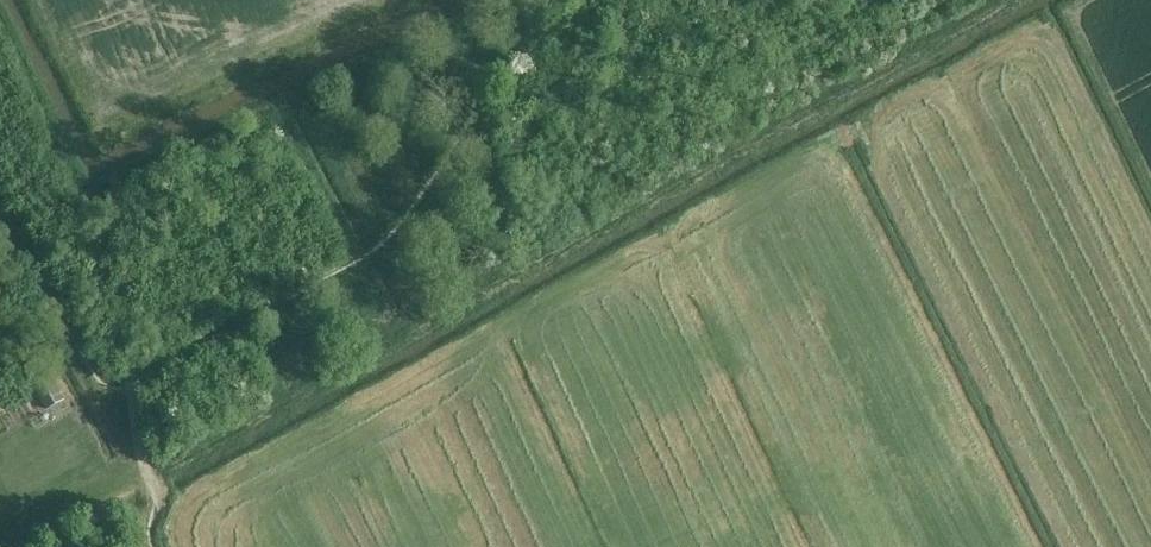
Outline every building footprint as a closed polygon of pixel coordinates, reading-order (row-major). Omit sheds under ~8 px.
[(53,375),(35,385),(49,410),(67,399),(53,375)]
